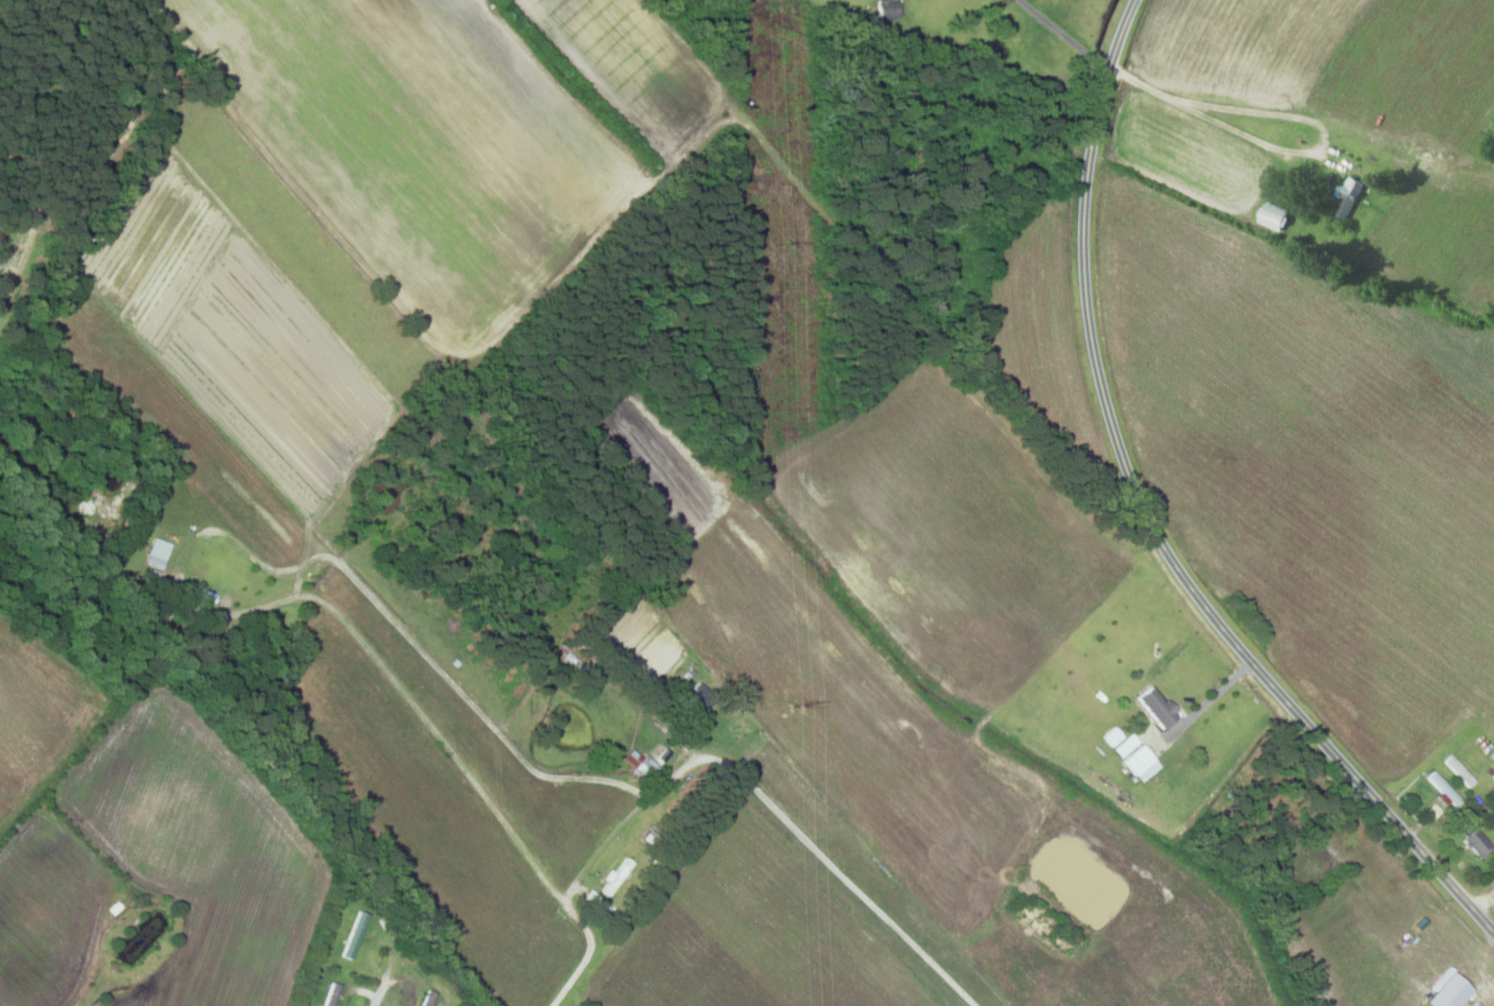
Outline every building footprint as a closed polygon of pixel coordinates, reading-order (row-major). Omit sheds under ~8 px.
[(1346,199),(1340,214),(1353,220),(1370,183),(1345,172),(1334,194),(1346,199)] [(1291,209),(1269,206),(1267,226),(1289,228),(1291,209)] [(163,571),(173,544),(156,538),(146,564),(163,571)] [(151,573),(148,581),(168,587),(170,579),(151,573)] [(219,596),(191,585),(188,592),(215,603),(219,596)] [(683,698),(694,714),(715,699),(703,683),(683,698)] [(1139,700),(1171,741),(1181,733),(1174,725),(1184,717),(1158,685),(1139,700)] [(1157,760),(1144,745),(1124,762),(1137,777),(1157,760)] [(646,783),(658,772),(636,748),(624,759),(646,783)] [(1478,781),(1451,755),(1444,762),(1470,789),(1478,781)] [(1462,801),(1436,770),(1427,777),(1454,808),(1462,801)] [(1493,850),(1493,849),(1470,820),(1458,830),(1482,859),(1493,850)] [(602,891),(610,897),(635,863),(627,858),(602,891)] [(339,945),(355,953),(367,926),(351,919),(339,945)] [(343,987),(332,983),(324,1005),(337,1005),(343,987)] [(440,994),(427,988),(419,1005),(434,1005),(440,994)]
